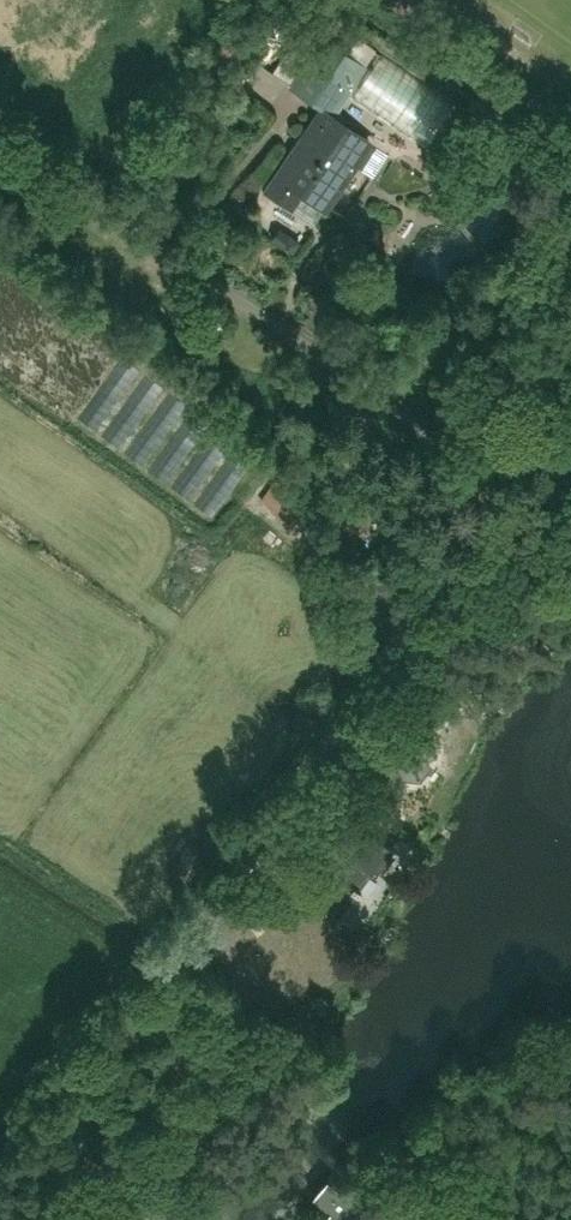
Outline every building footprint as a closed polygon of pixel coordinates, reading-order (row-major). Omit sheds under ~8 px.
[(349,97),(369,67),(323,37),(298,75),(334,99),(340,91),(349,97)] [(325,206),(369,140),(321,108),(268,188),(292,204),(301,190),(325,206)] [(302,528),(318,504),(277,476),(261,499),(302,528)] [(393,741),(383,754),(391,760),(389,789),(403,790),(403,779),(420,780),(432,764),(428,756),(441,750),(452,736),(440,709),(395,728),(393,741)] [(374,873),(392,847),(343,812),(324,838),(337,847),(303,894),(337,918),(371,871),(374,873)] [(327,1177),(312,1195),(315,1197),(330,1210),(326,1216),(331,1219),(377,1219),(372,1216),(342,1190),(330,1180),(327,1177)]
